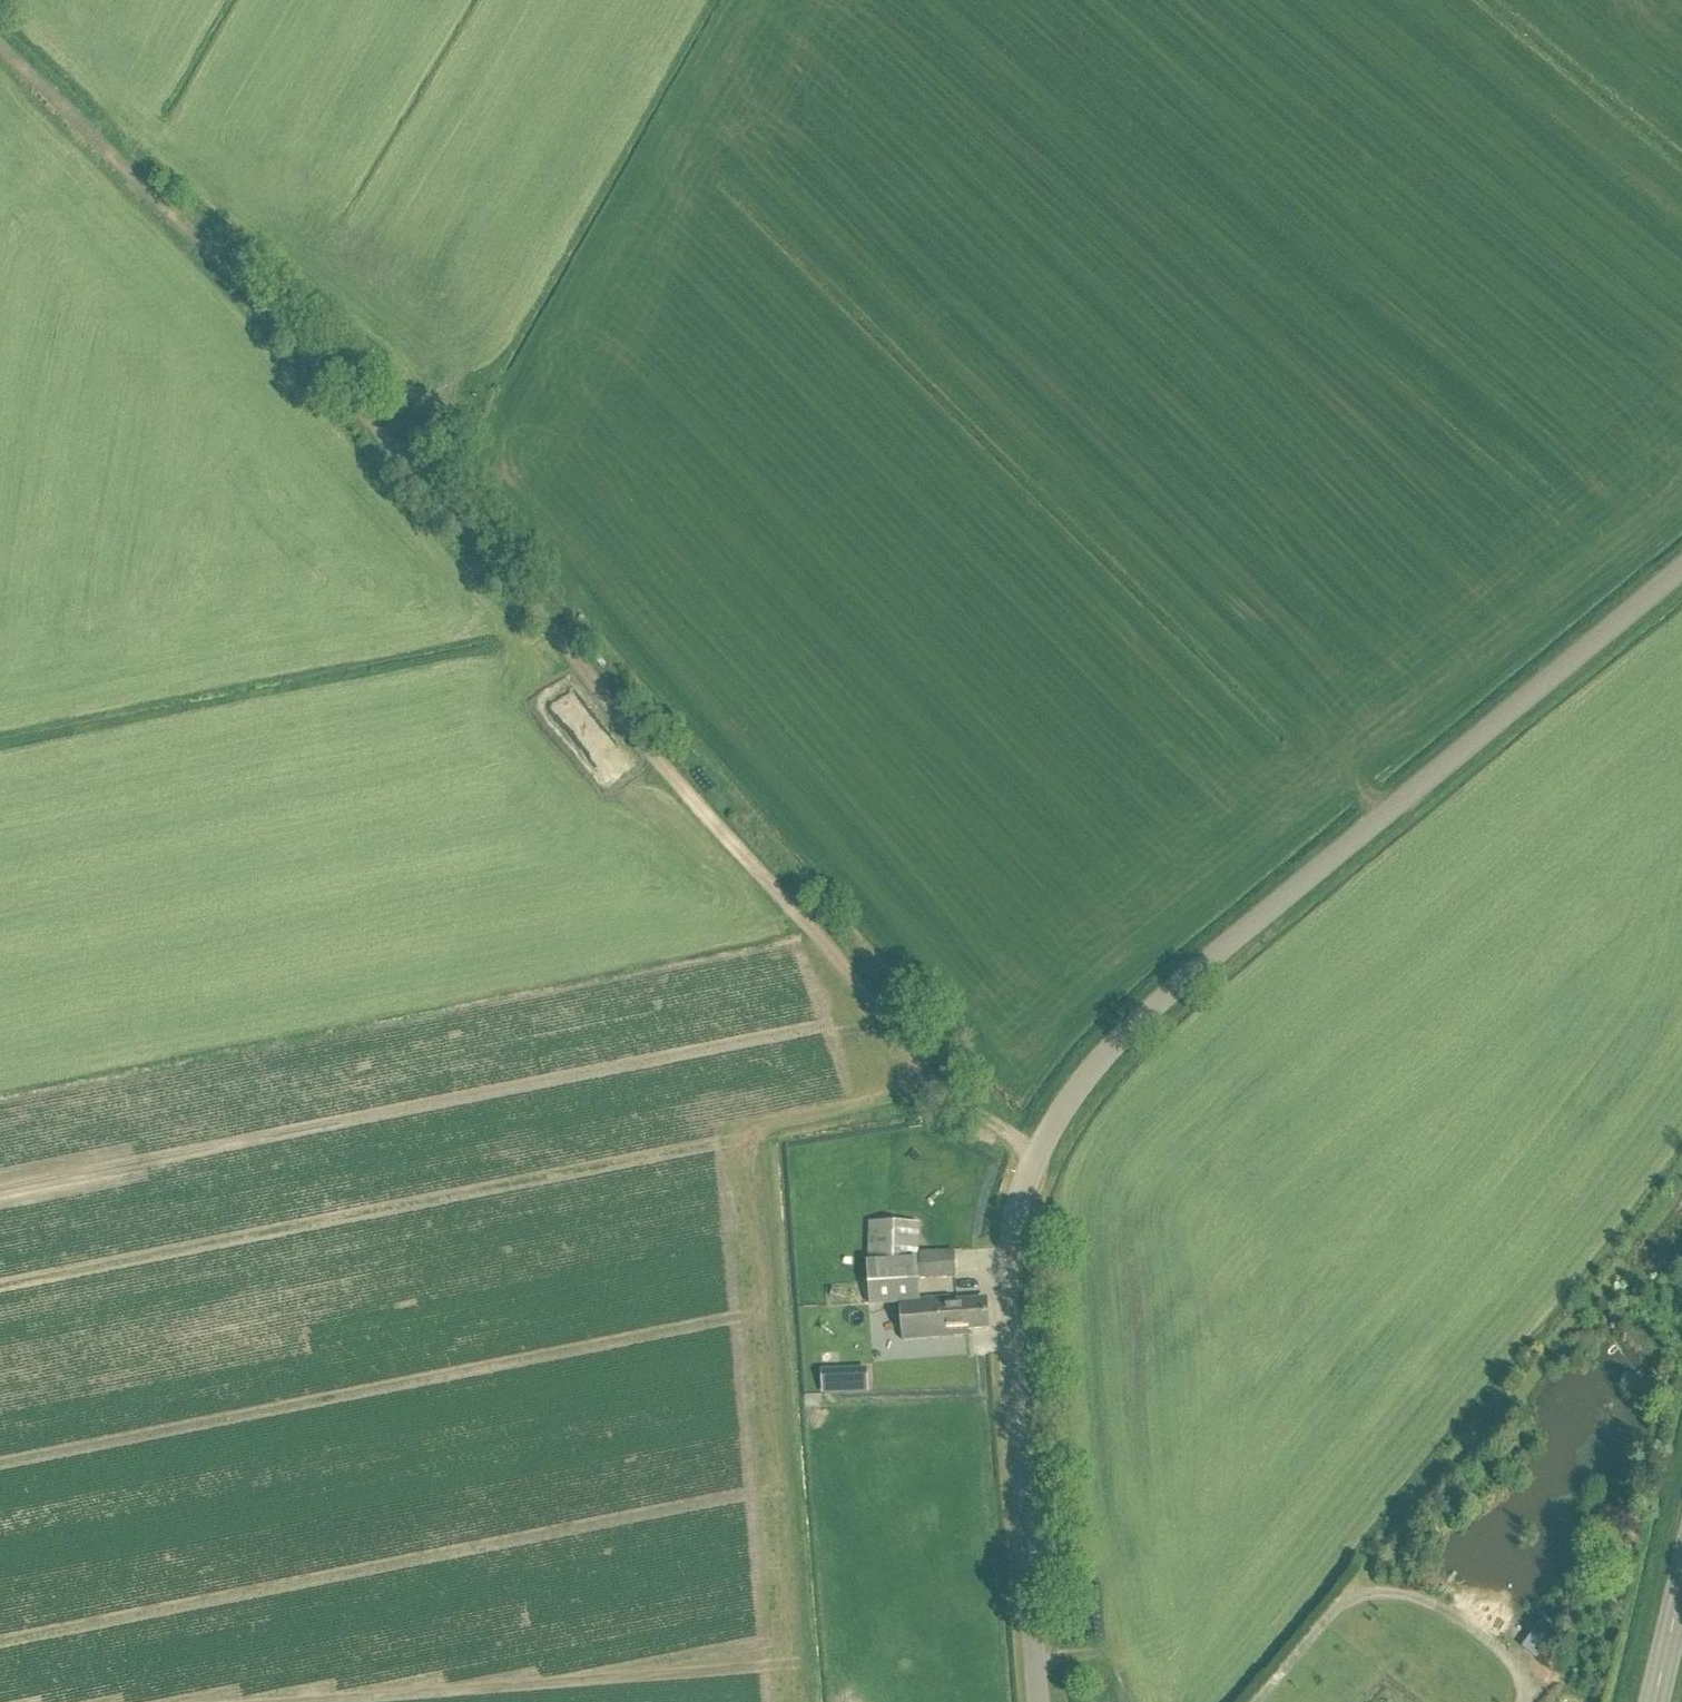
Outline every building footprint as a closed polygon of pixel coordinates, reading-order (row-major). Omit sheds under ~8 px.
[(919,1253),(918,1224),(867,1225),(870,1305),(900,1304),(902,1340),(968,1338),(968,1330),(988,1329),(987,1302),(945,1303),(945,1300),(921,1301),(920,1280),(956,1279),(955,1251),(919,1253)] [(866,1334),(866,1352),(879,1351),(878,1333),(866,1334)] [(905,1356),(902,1380),(914,1382),(917,1358),(905,1356)]
